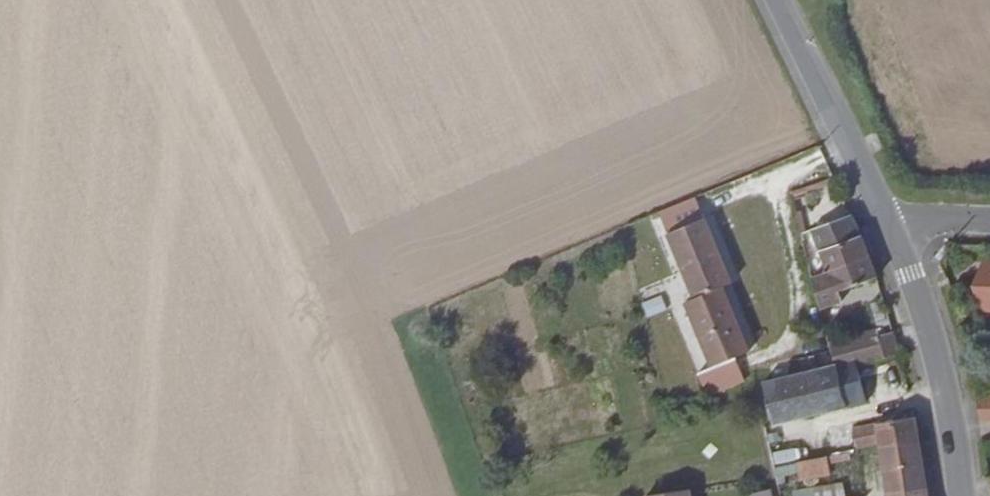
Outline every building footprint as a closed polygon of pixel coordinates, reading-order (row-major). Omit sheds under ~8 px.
[(856,216),(804,233),(806,243),(817,239),(830,272),(872,257),(864,234),(856,216)] [(699,300),(736,285),(710,220),(673,234),(699,300)] [(879,279),(872,257),(830,272),(815,277),(824,308),(843,302),(840,292),(879,279)] [(645,311),(667,310),(666,288),(644,290),(645,311)] [(752,354),(727,288),(699,300),(689,303),(715,369),(752,354)] [(827,320),(830,332),(830,333),(843,330),(840,317),(827,320)] [(906,356),(899,336),(883,339),(881,332),(865,337),(834,345),(839,365),(857,361),(859,367),(906,356)] [(857,361),(839,365),(766,382),(777,424),(801,418),(826,412),(869,401),(859,367),(857,361)] [(982,396),(985,418),(989,418),(989,396),(982,396)] [(922,440),(918,416),(883,422),(856,429),(860,449),(882,445),(882,447),(922,440)] [(931,487),(922,440),(882,447),(890,494),(931,487)] [(811,461),(796,464),(797,472),(805,471),(807,479),(836,474),(834,462),(854,458),(853,453),(847,455),(811,461)] [(796,464),(777,468),(781,484),(807,479),(805,471),(797,472),(796,464)] [(791,495),(847,495),(844,481),(790,490),(791,495)] [(931,487),(890,494),(890,495),(932,495),(931,487)]
